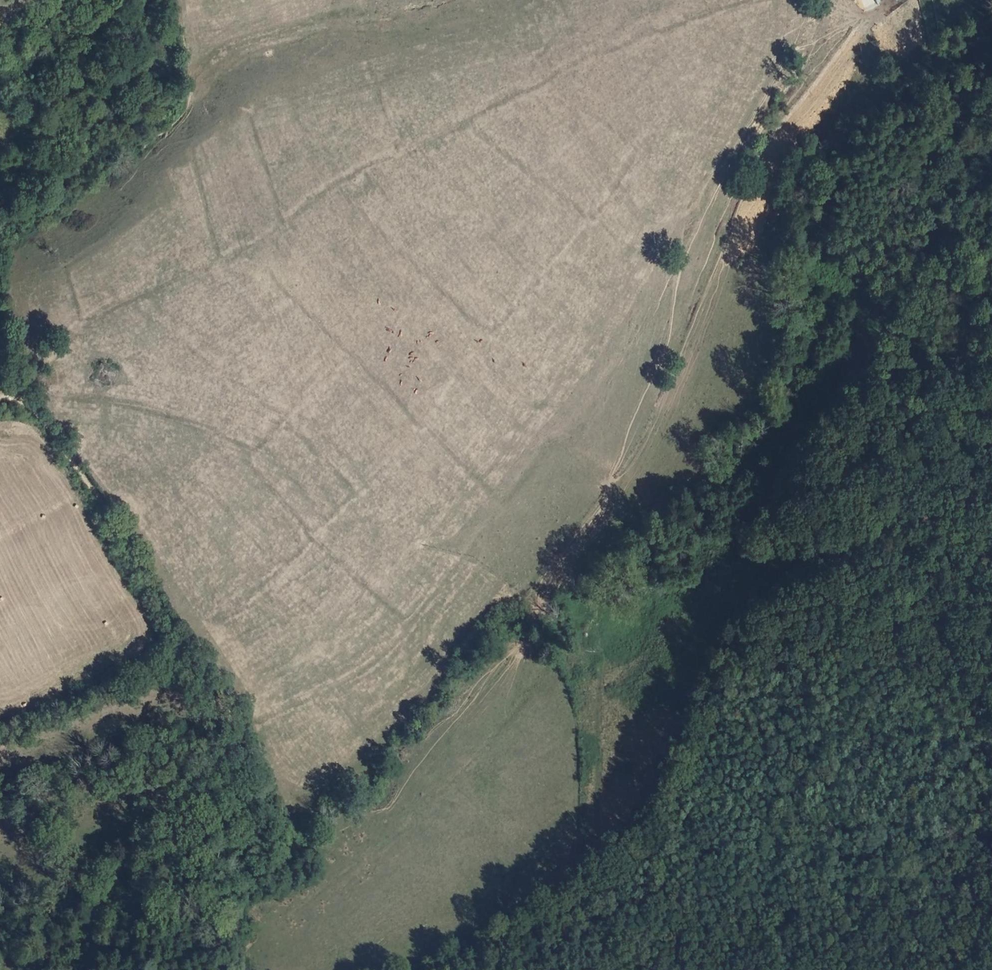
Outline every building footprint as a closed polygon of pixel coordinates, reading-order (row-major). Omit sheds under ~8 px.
[(83,362),(74,375),(82,380),(91,367),(83,362)]
